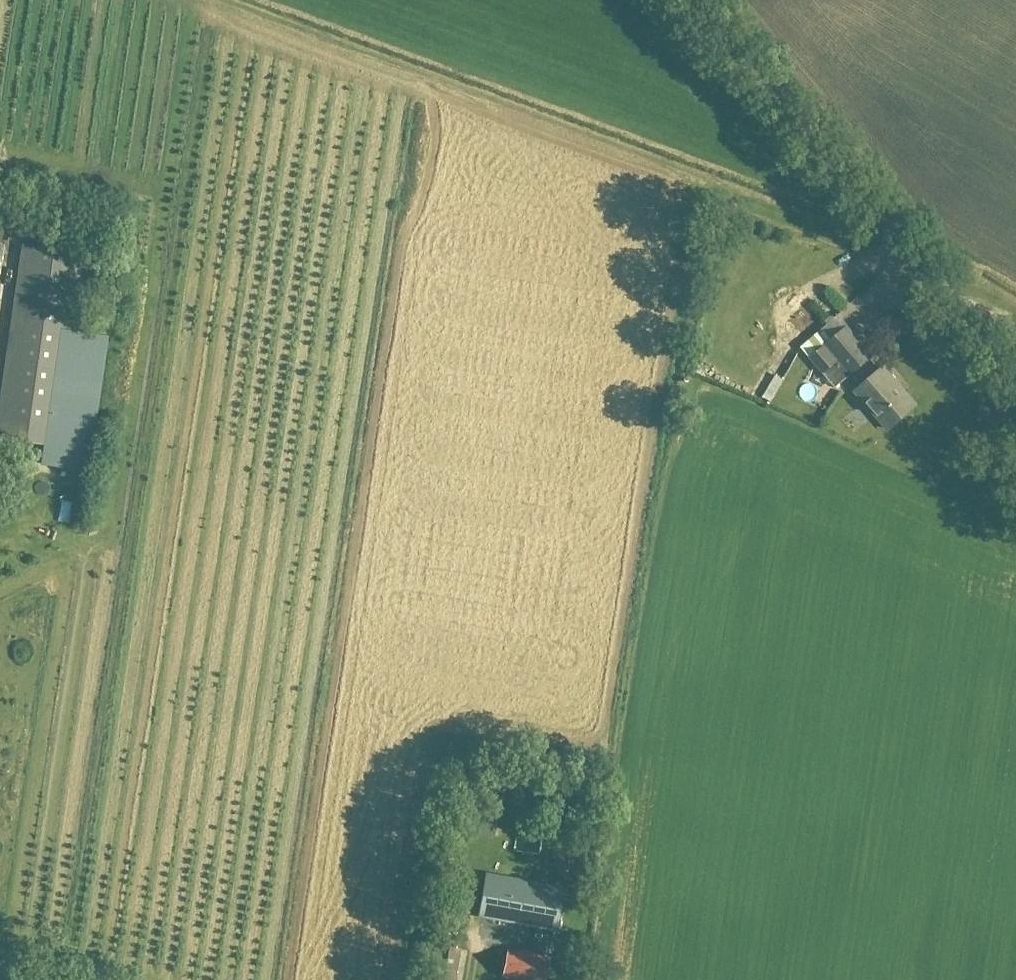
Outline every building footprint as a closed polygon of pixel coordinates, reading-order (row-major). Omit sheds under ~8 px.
[(25,248),(0,403),(0,440),(55,449),(52,468),(85,474),(106,341),(73,336),(86,257),(25,248)] [(813,289),(791,263),(760,289),(777,309),(762,322),(778,341),(805,318),(794,305),(813,289)] [(832,293),(820,301),(834,320),(845,313),(832,293)] [(871,358),(846,329),(811,359),(823,374),(838,361),(851,375),(871,358)] [(887,431),(915,407),(883,369),(855,393),(887,431)] [(557,931),(564,892),(484,877),(477,916),(557,931)] [(459,951),(437,948),(432,979),(454,979),(459,951)] [(548,960),(508,952),(504,976),(526,979),(544,979),(548,960)]
